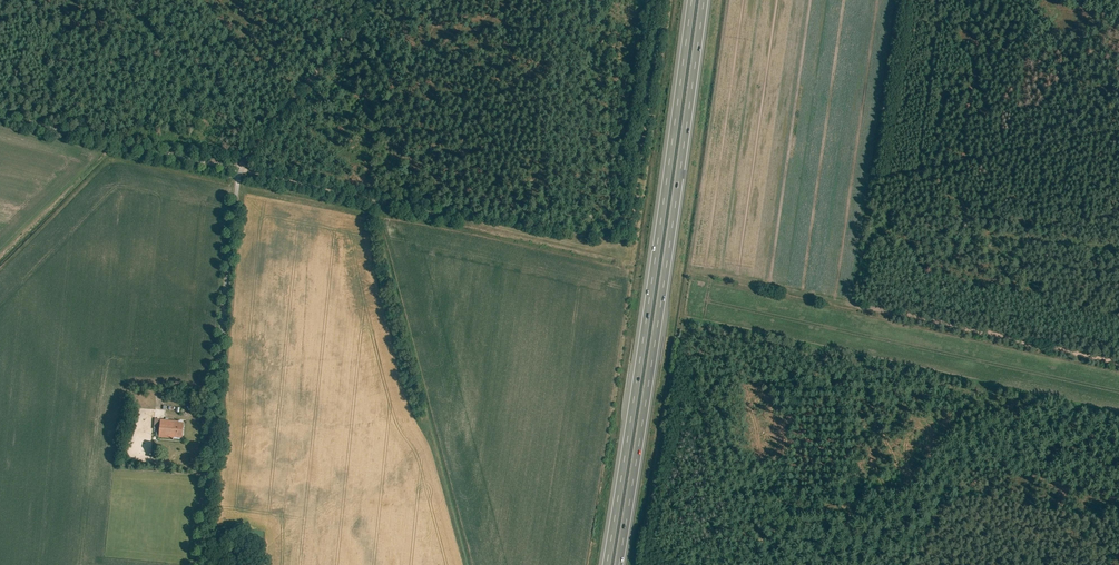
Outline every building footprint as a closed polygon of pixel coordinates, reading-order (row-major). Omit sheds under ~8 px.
[(156,430),(155,437),(182,440),(183,422),(155,419),(154,429),(156,430)]
